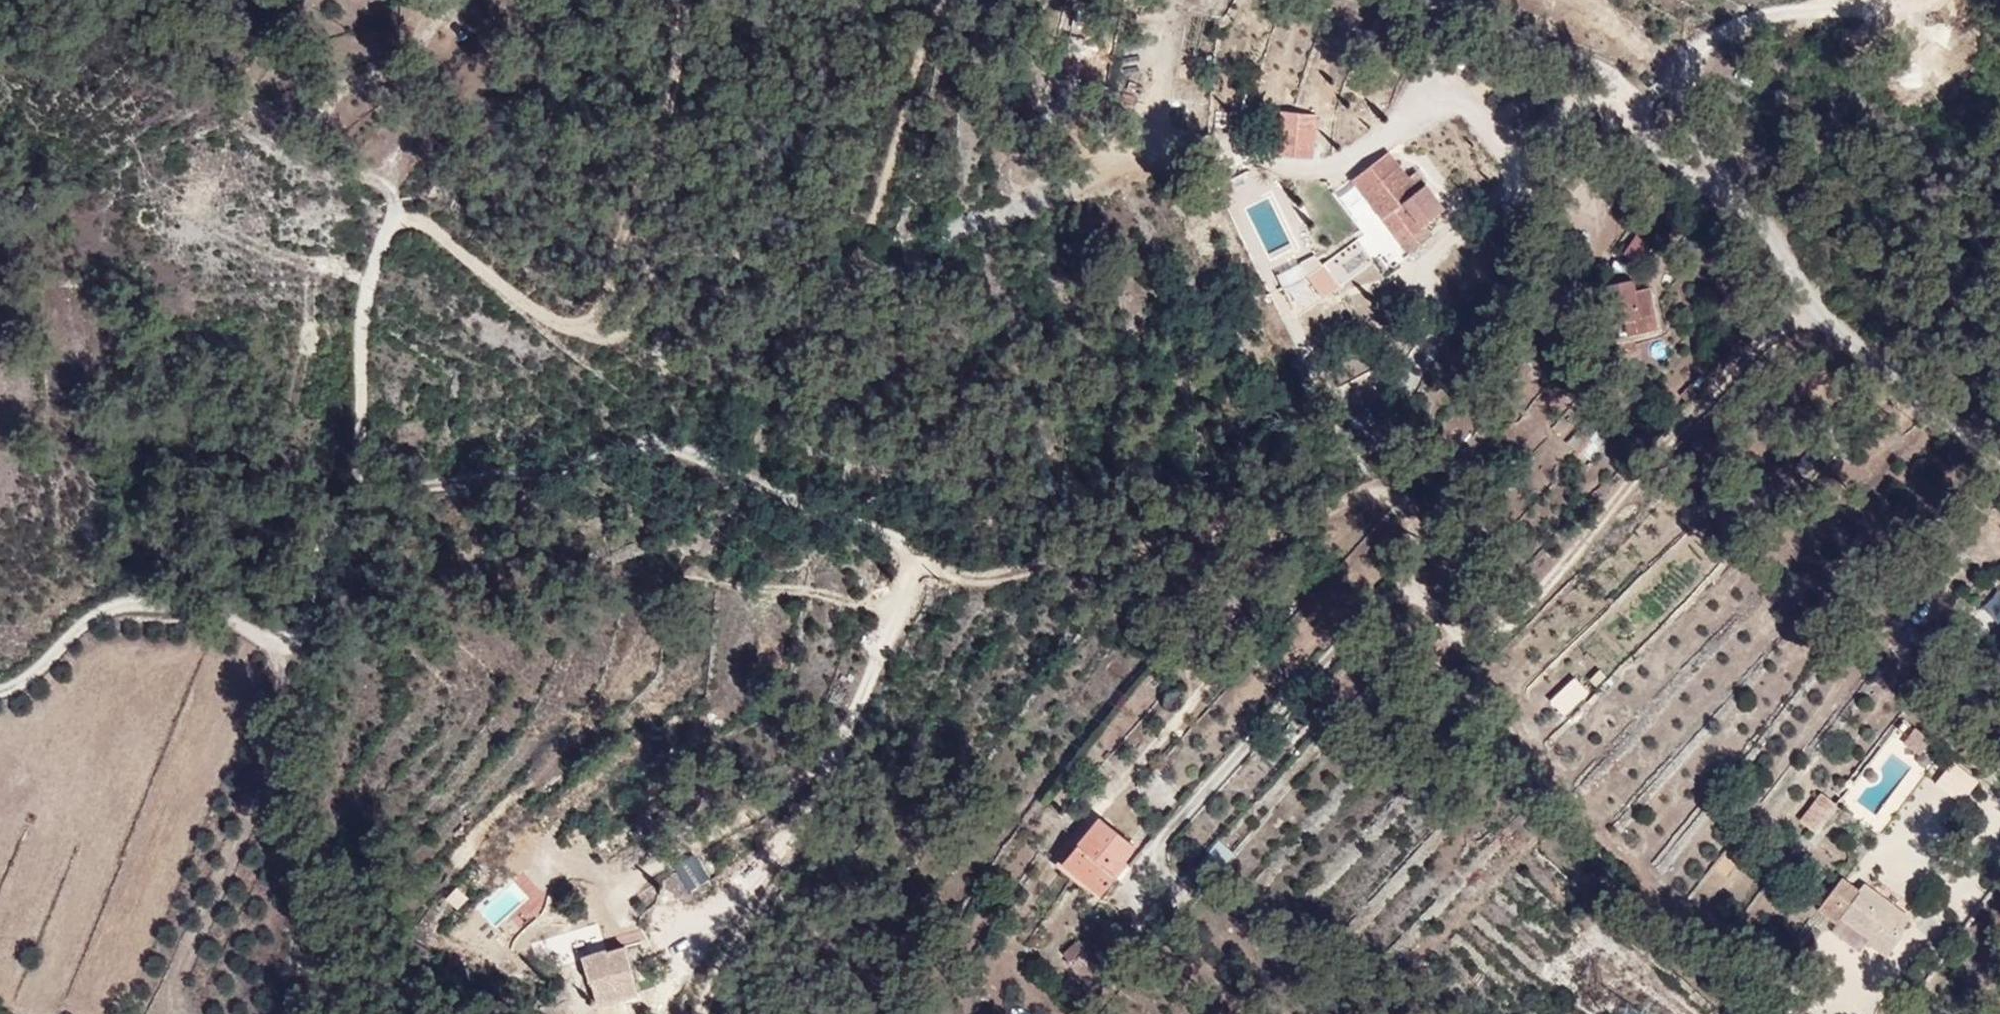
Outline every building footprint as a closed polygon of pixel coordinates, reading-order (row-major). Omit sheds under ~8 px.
[(1303,144),(1307,103),(1275,99),(1271,140),(1303,144)] [(1444,201),(1424,173),(1416,179),(1386,140),(1343,172),(1375,218),(1383,213),(1398,234),(1402,240),(1441,210),(1438,206),(1444,201)] [(1424,173),(1409,152),(1400,159),(1416,179),(1424,173)] [(1376,251),(1398,234),(1383,213),(1375,218),(1360,229),(1376,251)] [(1339,277),(1376,251),(1360,229),(1322,256),(1339,277)] [(1616,293),(1635,287),(1632,274),(1609,279),(1616,319),(1631,315),(1630,312),(1624,312),(1620,309),(1617,303),(1616,293)] [(1662,326),(1649,282),(1635,287),(1616,293),(1617,303),(1620,309),(1624,312),(1630,312),(1631,315),(1636,334),(1662,326)] [(1615,421),(1590,400),(1579,414),(1603,435),(1615,421)] [(1583,426),(1567,440),(1584,460),(1600,446),(1583,426)] [(1576,675),(1549,701),(1565,717),(1591,691),(1576,675)] [(1818,832),(1837,808),(1821,795),(1802,819),(1818,832)] [(1102,843),(1112,828),(1080,801),(1040,852),(1079,883),(1108,847),(1102,843)] [(652,886),(635,891),(639,905),(656,900),(652,886)] [(1875,926),(1825,891),(1799,926),(1837,953),(1852,933),(1864,942),(1875,926)] [(1095,953),(1059,924),(1042,945),(1078,974),(1095,953)] [(1853,969),(1869,946),(1864,942),(1852,933),(1837,953),(1835,957),(1853,969)] [(602,954),(596,934),(571,941),(577,959),(602,954)] [(602,954),(577,959),(594,1003),(629,996),(620,950),(602,954)]
